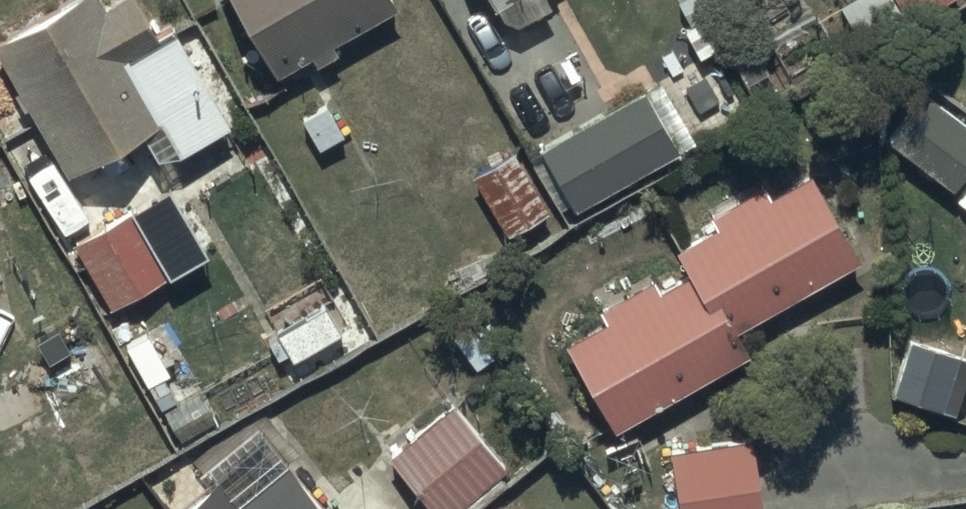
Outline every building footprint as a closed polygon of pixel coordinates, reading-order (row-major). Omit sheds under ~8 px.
[(0,28),(0,50),(65,168),(166,112),(132,51),(158,36),(138,0),(102,0),(101,0),(50,0),(0,28)] [(276,65),(307,47),(314,59),(339,44),(334,35),(392,0),(238,0),(276,65)] [(511,21),(547,2),(546,0),(500,0),(511,21)] [(905,15),(932,0),(897,0),(905,15)] [(644,82),(539,140),(573,203),(678,145),(644,82)] [(886,134),(951,183),(965,163),(965,119),(922,86),(886,134)] [(510,145),(471,168),(507,228),(545,206),(510,145)] [(566,334),(613,421),(744,349),(731,324),(856,256),(808,167),(768,189),(763,180),(707,210),(712,220),(675,240),(690,267),(655,285),(650,277),(599,305),(604,314),(566,334)] [(130,206),(71,241),(107,302),(166,267),(130,206)] [(912,343),(893,400),(955,421),(965,389),(965,361),(912,343)] [(387,452),(433,508),(472,508),(512,477),(450,400),(411,432),(404,424),(389,437),(396,445),(387,452)] [(668,446),(678,508),(765,508),(752,432),(668,446)] [(288,456),(235,497),(214,470),(168,506),(171,508),(330,508),(288,456)]
